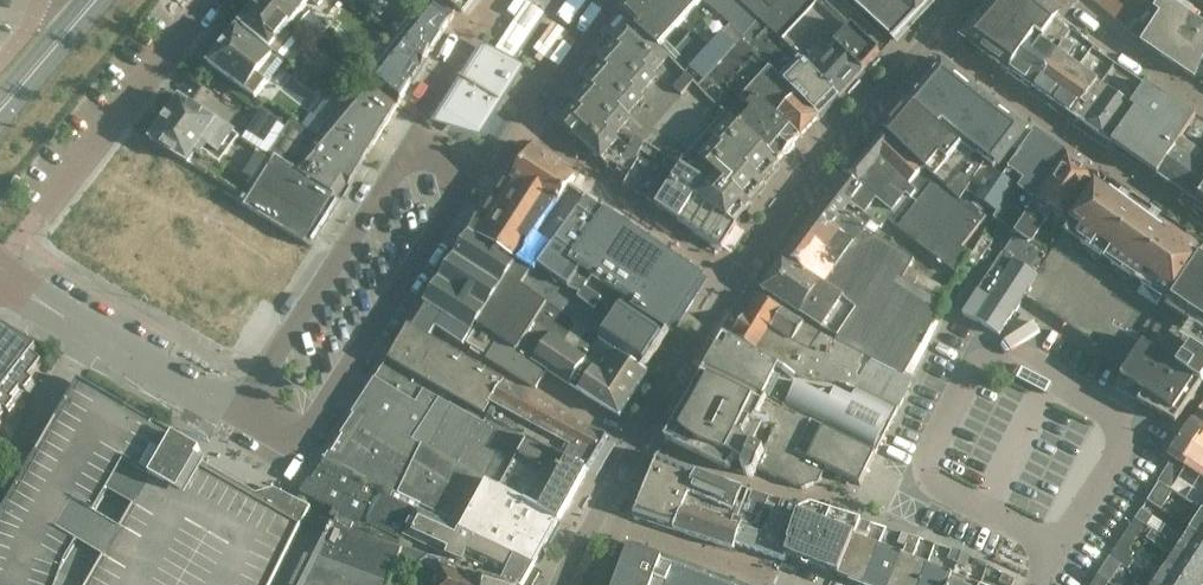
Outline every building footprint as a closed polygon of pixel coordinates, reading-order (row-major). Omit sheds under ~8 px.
[(278,0),(259,0),(241,23),(277,53),(291,35),(285,30),(297,15),(278,0)] [(297,15),(309,0),(278,0),(297,15)] [(454,14),(436,0),(429,0),(366,79),(399,105),(454,14)] [(461,12),(471,0),(445,0),(461,12)] [(624,8),(628,11),(624,16),(671,60),(694,85),(726,116),(779,165),(800,140),(820,118),(739,42),(696,0),(630,0),(624,8)] [(739,42),(759,22),(802,64),(839,99),(863,73),(863,72),(880,54),(853,28),(852,29),(822,0),(696,0),(739,42)] [(893,40),(930,0),(850,0),(893,40)] [(1073,29),(1059,16),(1040,0),(994,0),(962,37),(1009,71),(1028,44),(1036,49),(1054,23),(1070,34),(1073,29)] [(1137,38),(1155,18),(1134,0),(1093,0),(1137,38)] [(1161,15),(1142,43),(1195,80),(1202,63),(1202,25),(1166,0),(1161,0),(1155,11),(1161,15)] [(329,25),(310,11),(304,20),(322,35),(329,25)] [(623,17),(622,16),(605,35),(608,37),(592,56),(595,58),(579,76),(582,79),(567,96),(570,99),(554,116),(602,161),(603,160),(608,165),(610,162),(619,168),(617,171),(628,177),(646,146),(647,146),(710,189),(701,203),(736,227),(738,225),(735,223),(752,205),(749,202),(766,185),(763,182),(779,165),(726,116),(694,85),(671,60),(624,16),(623,17)] [(317,43),(322,35),(304,20),(298,30),(317,43)] [(759,22),(739,42),(771,72),(820,118),(839,99),(802,64),(759,22)] [(1032,87),(1070,34),(1054,23),(1036,49),(1028,44),(1009,71),(1032,87)] [(255,97),(262,88),(266,82),(281,62),(237,28),(209,63),(245,91),(246,89),(255,97)] [(1077,119),(1115,64),(1099,53),(1100,52),(1082,39),(1083,37),(1077,33),(1073,29),(1070,34),(1032,87),(1077,119)] [(909,99),(989,167),(990,167),(995,171),(1013,148),(1029,128),(942,60),(909,99)] [(1115,64),(1077,119),(1111,143),(1149,87),(1115,64)] [(466,81),(448,112),(478,130),(497,100),(500,102),(500,101),(461,77),(461,78),(466,81)] [(270,154),(249,187),(244,196),(239,203),(310,249),(342,197),(399,105),(366,79),(365,80),(367,80),(332,122),(326,129),(319,138),(295,167),(270,154)] [(1156,174),(1195,117),(1149,87),(1111,143),(1156,174)] [(181,97),(151,138),(187,162),(194,167),(200,158),(201,157),(209,146),(218,153),(233,132),(181,97)] [(989,167),(909,99),(884,128),(961,199),(966,192),(971,195),(989,167)] [(319,138),(326,129),(308,115),(299,126),(319,138)] [(1156,174),(1175,188),(1202,147),(1202,122),(1197,118),(1195,117),(1156,174)] [(295,167),(319,138),(299,126),(291,121),(270,154),(295,167)] [(937,225),(962,248),(986,217),(975,208),(977,205),(974,202),(972,205),(967,201),(965,203),(961,199),(884,128),(863,152),(931,220),(937,225)] [(1021,178),(996,217),(1015,230),(1066,154),(1036,131),(1008,168),(1021,178)] [(710,189),(647,146),(646,146),(628,177),(624,185),(657,205),(656,206),(722,249),(736,227),(701,203),(710,189)] [(477,220),(470,231),(523,266),(527,260),(564,199),(569,202),(584,178),(533,147),(499,200),(483,224),(477,220)] [(1175,188),(1194,202),(1202,189),(1202,147),(1175,188)] [(937,225),(931,220),(863,152),(848,171),(863,185),(849,202),(862,215),(858,221),(864,228),(865,228),(871,221),(880,228),(887,220),(956,274),(969,254),(962,248),(937,225)] [(1063,230),(1066,225),(1099,175),(1066,154),(1015,230),(1013,233),(1014,233),(1001,253),(1037,276),(1065,232),(1063,230)] [(845,174),(819,208),(856,238),(864,228),(858,221),(862,215),(849,202),(863,185),(848,171),(845,174)] [(1016,185),(994,171),(975,199),(998,213),(1016,185)] [(1037,276),(1024,296),(1129,366),(1202,255),(1202,245),(1102,177),(1065,232),(1037,276)] [(243,183),(237,192),(244,196),(249,187),(243,183)] [(1194,202),(1202,208),(1202,189),(1194,202)] [(564,199),(527,260),(537,267),(564,284),(576,268),(634,306),(632,309),(668,333),(704,279),(703,278),(575,192),(569,202),(564,199)] [(794,241),(783,257),(839,295),(842,290),(846,293),(869,258),(941,301),(948,289),(909,268),(914,259),(864,229),(865,228),(864,228),(856,238),(819,208),(794,241)] [(416,315),(409,326),(424,335),(429,337),(435,327),(463,346),(467,340),(477,325),(478,325),(499,339),(488,357),(536,388),(547,370),(578,391),(619,417),(648,373),(643,370),(544,305),(522,290),(537,267),(527,260),(523,266),(470,231),(446,269),(424,303),(424,304),(416,315)] [(977,292),(962,314),(998,335),(1024,296),(1037,276),(1001,253),(977,292)] [(1121,378),(1127,382),(1143,393),(1138,403),(1176,423),(1202,383),(1202,255),(1129,366),(1121,378)] [(945,304),(941,301),(869,258),(846,293),(842,290),(839,295),(783,257),(762,288),(800,314),(822,329),(837,337),(835,341),(834,342),(839,345),(903,375),(905,373),(945,304)] [(537,267),(522,290),(544,305),(643,370),(655,352),(668,333),(632,309),(634,306),(576,268),(564,284),(537,267)] [(730,338),(783,369),(800,379),(851,385),(858,388),(898,409),(912,379),(903,375),(839,345),(834,342),(835,341),(821,334),(804,323),(758,295),(730,338)] [(387,359),(385,363),(480,417),(488,404),(502,379),(430,338),(429,337),(424,335),(409,326),(409,325),(388,360),(387,359)] [(475,345),(474,348),(488,357),(499,339),(478,325),(469,341),(475,345)] [(5,410),(9,413),(16,404),(13,401),(22,389),(26,393),(35,382),(30,379),(43,363),(33,355),(38,348),(4,327),(0,332),(0,416),(5,410)] [(723,334),(704,369),(709,371),(715,375),(768,401),(783,369),(730,338),(723,334)] [(342,465),(340,468),(457,528),(460,529),(461,531),(535,567),(559,523),(499,490),(498,488),(523,438),(480,417),(385,363),(375,378),(374,378),(352,413),(353,414),(325,457),(342,465)] [(730,468),(734,458),(744,463),(742,467),(741,469),(742,471),(742,472),(743,473),(743,474),(744,475),(745,476),(747,477),(749,477),(751,477),(753,476),(754,475),(755,474),(756,474),(758,470),(802,489),(818,484),(826,469),(862,487),(877,454),(784,408),(768,401),(709,371),(704,369),(665,441),(730,468)] [(488,404),(480,417),(523,438),(558,458),(584,472),(587,472),(586,472),(606,437),(502,379),(488,404)] [(300,525),(263,504),(194,464),(200,451),(173,435),(173,436),(78,381),(55,420),(0,514),(0,584),(271,584),(300,525)] [(784,408),(877,454),(898,409),(858,388),(854,398),(836,390),(831,399),(796,383),(784,408)] [(1193,419),(1202,425),(1202,405),(1193,419)] [(1193,419),(1192,418),(1167,455),(1202,479),(1202,425),(1193,419)] [(499,490),(559,523),(587,472),(584,472),(558,458),(523,438),(520,446),(498,488),(499,490)] [(657,456),(643,491),(662,497),(663,496),(682,505),(683,502),(697,507),(730,519),(742,488),(696,472),(657,456)] [(1202,510),(1202,485),(1170,463),(1159,481),(1202,510)] [(388,577),(395,563),(402,548),(416,553),(420,554),(420,555),(436,561),(436,564),(456,569),(456,572),(467,575),(497,584),(525,584),(535,567),(461,531),(460,529),(457,528),(340,468),(326,489),(308,481),(300,492),(302,494),(334,509),(327,523),(321,520),(288,584),(383,584),(388,577)] [(1165,499),(1198,519),(1191,529),(1202,536),(1202,510),(1159,481),(1153,490),(1165,499)] [(697,507),(687,534),(733,550),(735,544),(784,561),(785,554),(786,554),(790,541),(789,541),(800,507),(781,501),(748,489),(735,521),(730,519),(697,507)] [(275,493),(268,495),(263,504),(300,525),(310,506),(294,498),(294,499),(277,490),(275,493)] [(643,491),(632,516),(673,530),(682,505),(663,496),(662,497),(643,491)] [(682,505),(673,530),(687,534),(697,507),(683,502),(682,505)] [(790,541),(786,554),(802,561),(803,567),(808,568),(812,565),(838,575),(839,576),(855,536),(857,530),(861,520),(811,503),(800,507),(789,541),(790,541)] [(1134,519),(1144,525),(1146,527),(1152,517),(1141,509),(1134,519)] [(1122,538),(1132,544),(1144,525),(1134,519),(1122,538)] [(861,520),(857,530),(865,534),(870,523),(861,520)] [(1202,564),(1202,536),(1191,529),(1185,538),(1165,525),(1158,535),(1202,564)] [(1194,584),(1202,584),(1202,564),(1158,535),(1151,530),(1146,538),(1173,556),(1166,567),(1194,584)] [(901,533),(897,543),(906,546),(910,535),(901,533)] [(892,584),(920,584),(928,565),(912,559),(916,549),(920,539),(910,536),(910,535),(906,546),(903,555),(902,557),(892,584)] [(839,576),(863,584),(864,584),(879,546),(855,536),(839,576)] [(1109,557),(1122,565),(1128,569),(1134,561),(1131,559),(1134,554),(1128,550),(1132,544),(1122,538),(1109,557)] [(661,559),(628,546),(613,584),(731,584),(661,559)] [(864,584),(892,584),(902,557),(903,555),(879,546),(864,584)] [(467,575),(456,572),(456,569),(436,564),(436,561),(420,555),(420,554),(416,553),(402,548),(395,563),(413,569),(409,584),(388,577),(383,584),(497,584),(467,575)] [(951,549),(947,559),(957,562),(960,551),(951,549)] [(957,562),(956,564),(957,564),(965,567),(970,556),(961,552),(961,551),(960,551),(957,562)] [(1122,565),(1109,557),(1100,571),(1097,575),(1109,582),(1109,583),(1122,565)] [(920,584),(948,584),(952,574),(928,565),(920,584)] [(1153,584),(1194,584),(1166,567),(1159,577),(1144,568),(1139,576),(1153,584)] [(980,584),(981,581),(980,581),(967,575),(965,579),(953,574),(952,574),(948,584),(980,584)] [(999,583),(1004,584),(1013,584),(1015,580),(1003,574),(999,583)] [(1109,582),(1097,575),(1094,579),(1090,584),(1107,584),(1109,582)] [(1139,576),(1134,584),(1136,584),(1153,584),(1139,576)]
